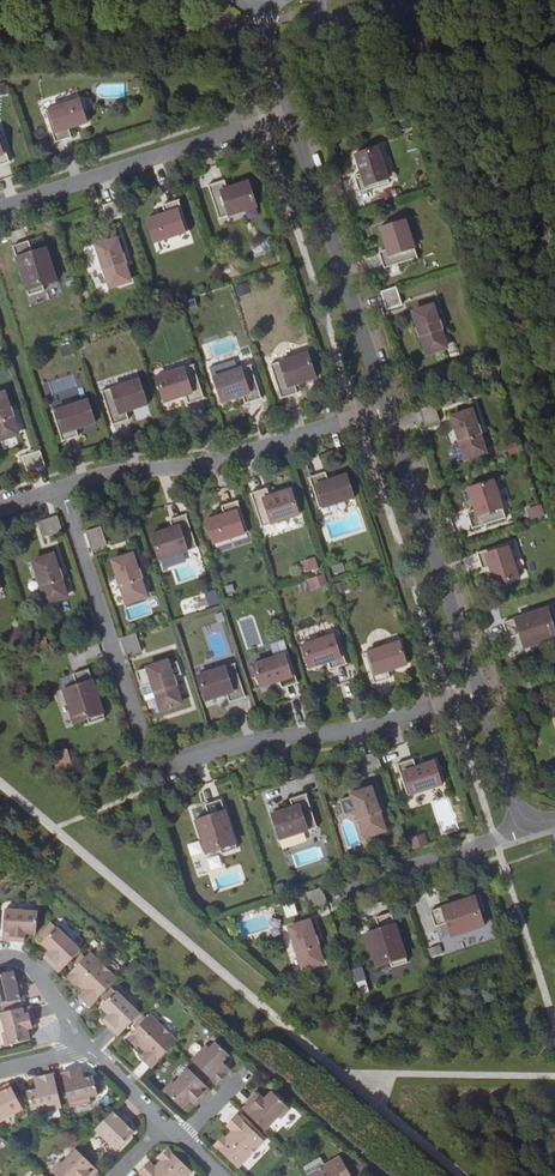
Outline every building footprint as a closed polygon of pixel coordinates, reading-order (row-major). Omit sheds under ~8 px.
[(45,110),(55,142),(71,136),(69,128),(87,122),(79,99),(45,110)] [(9,161),(0,132),(0,164),(9,161)] [(378,147),(355,155),(362,174),(354,176),(360,192),(390,182),(378,147)] [(224,180),(208,185),(219,218),(256,206),(248,181),(227,188),(224,180)] [(385,194),(388,203),(397,200),(394,191),(385,194)] [(125,214),(120,199),(103,205),(108,220),(125,214)] [(188,231),(178,199),(162,204),(165,213),(147,219),(154,242),(188,231)] [(379,251),(384,267),(418,257),(406,220),(381,227),(388,248),(379,251)] [(30,242),(34,257),(38,256),(37,253),(47,250),(43,238),(30,242)] [(116,238),(96,245),(101,260),(99,261),(102,270),(104,269),(110,286),(130,280),(124,263),(126,262),(123,253),(121,253),(116,238)] [(58,284),(47,250),(37,253),(38,256),(34,257),(30,242),(13,248),(29,297),(45,292),(44,288),(58,284)] [(231,265),(220,268),(223,276),(234,273),(231,265)] [(246,283),(236,286),(239,296),(249,292),(246,283)] [(59,288),(58,284),(44,288),(45,292),(59,288)] [(396,286),(381,291),(387,308),(402,303),(396,286)] [(434,305),(414,312),(419,327),(416,328),(419,337),(422,336),(427,353),(447,347),(441,330),(444,329),(441,320),(438,321),(434,305)] [(307,352),(270,364),(281,397),(297,392),(295,384),(315,377),(307,352)] [(187,402),(204,396),(193,363),(156,375),(164,400),(185,393),(187,402)] [(245,403),(261,397),(250,364),(213,376),(222,401),(242,394),(245,403)] [(138,378),(101,391),(112,424),(128,419),(126,411),(147,404),(138,378)] [(0,394),(0,437),(1,440),(20,433),(15,416),(17,415),(14,406),(12,407),(7,392),(0,394)] [(52,410),(62,440),(78,435),(76,428),(95,422),(87,399),(52,410)] [(434,403),(419,408),(424,425),(440,420),(434,403)] [(472,410),(452,417),(457,432),(455,433),(458,442),(460,441),(466,458),(485,452),(480,435),(482,434),(479,425),(477,425),(472,410)] [(23,455),(28,470),(45,465),(40,449),(23,455)] [(320,508),(354,497),(346,474),(328,480),(325,471),(309,477),(320,508)] [(467,512),(472,528),(505,517),(493,480),(468,488),(475,509),(467,512)] [(267,487),(251,492),(262,526),(299,514),(290,489),(269,495),(267,487)] [(248,532),(237,500),(221,505),(224,514),(206,520),(213,543),(248,532)] [(527,509),(531,520),(545,516),(541,504),(527,509)] [(40,520),(45,535),(63,530),(58,514),(40,520)] [(161,562),(198,550),(187,516),(171,521),(173,530),(152,537),(161,562)] [(107,540),(102,525),(85,531),(90,546),(107,540)] [(507,543),(477,553),(482,569),(490,566),(496,585),(519,578),(507,543)] [(52,554),(33,560),(38,575),(35,576),(38,585),(41,585),(46,602),(66,595),(60,578),(63,577),(60,568),(57,569),(52,554)] [(131,555),(111,561),(116,576),(114,577),(117,586),(119,586),(125,603),(144,596),(139,579),(141,578),(138,569),(136,570),(131,555)] [(305,572),(319,569),(316,558),(302,561),(305,572)] [(342,562),(333,565),(335,572),(344,569),(342,562)] [(323,573),(311,577),(314,585),(326,582),(323,573)] [(343,581),(332,584),(334,593),(346,590),(343,581)] [(522,633),(524,637),(521,638),(524,647),(554,637),(554,628),(553,622),(554,622),(554,615),(552,605),(503,622),(508,637),(522,633)] [(136,632),(120,637),(126,655),(141,650),(136,632)] [(303,644),(311,667),(329,661),(332,668),(348,663),(338,633),(303,644)] [(522,633),(508,637),(512,651),(524,647),(521,638),(524,637),(522,633)] [(45,638),(35,641),(37,649),(47,646),(45,638)] [(364,653),(372,683),(388,678),(386,671),(405,666),(399,643),(364,653)] [(253,663),(260,686),(279,680),(281,687),(297,682),(287,652),(253,663)] [(167,661),(148,667),(152,682),(150,683),(153,692),(155,691),(161,709),(181,702),(175,685),(177,684),(174,675),(172,676),(167,661)] [(229,701),(245,696),(234,663),(197,675),(205,700),(226,693),(229,701)] [(73,673),(78,688),(74,689),(73,686),(63,689),(74,723),(88,719),(89,722),(105,717),(89,668),(73,673)] [(78,688),(73,673),(59,678),(63,689),(73,686),(74,689),(78,688)] [(88,719),(74,723),(75,727),(89,722),(88,719)] [(381,766),(376,751),(359,756),(364,772),(381,766)] [(136,754),(125,757),(126,763),(137,760),(136,754)] [(407,795),(441,783),(433,760),(416,766),(413,758),(397,763),(407,795)] [(371,787),(351,794),(356,809),(353,809),(357,819),(359,818),(364,835),(384,829),(378,812),(381,811),(378,802),(375,802),(371,787)] [(279,839),(316,827),(305,793),(289,798),(292,807),(271,814),(279,839)] [(205,804),(209,819),(206,820),(205,817),(195,820),(206,854),(220,849),(221,853),(237,848),(221,799),(205,804)] [(191,808),(195,820),(205,817),(206,820),(209,819),(205,804),(191,808)] [(413,851),(428,846),(425,834),(409,839),(413,851)] [(189,856),(201,855),(201,842),(188,843),(189,856)] [(207,858),(221,853),(220,849),(206,854),(207,858)] [(321,887),(306,892),(312,909),(327,904),(321,887)] [(435,926),(449,921),(450,925),(448,926),(451,936),(485,925),(480,911),(484,910),(479,894),(429,910),(435,926)] [(285,917),(297,916),(295,903),(284,905),(285,917)] [(38,908),(26,907),(26,910),(0,908),(0,936),(3,937),(3,939),(20,941),(20,937),(26,937),(26,933),(36,934),(38,908)] [(488,924),(484,910),(480,911),(485,925),(488,924)] [(375,917),(379,932),(375,933),(374,930),(365,934),(376,967),(390,963),(391,967),(407,961),(390,912),(375,917)] [(379,932),(375,917),(361,922),(365,934),(374,930),(375,933),(379,932)] [(309,921),(289,927),(294,943),(292,943),(295,953),(297,952),(303,969),(323,962),(317,945),(319,945),(316,935),(314,936),(309,921)] [(435,926),(439,940),(451,936),(448,926),(450,925),(449,921),(435,926)] [(60,971),(81,950),(67,935),(69,933),(60,925),(42,943),(50,950),(46,954),(50,957),(48,960),(60,971)] [(91,1005),(117,978),(90,952),(68,976),(77,985),(79,982),(86,989),(90,993),(84,999),(91,1005)] [(391,967),(390,963),(376,967),(377,971),(391,967)] [(362,967),(352,970),(359,995),(369,992),(362,967)] [(16,982),(13,971),(0,974),(0,1005),(25,999),(22,990),(18,991),(16,982)] [(90,993),(86,989),(80,995),(84,999),(90,993)] [(119,1036),(140,1014),(126,1000),(128,998),(119,989),(102,1007),(110,1014),(106,1018),(111,1022),(108,1025),(119,1036)] [(35,1022),(31,1006),(1,1014),(5,1033),(3,1034),(6,1046),(30,1040),(28,1030),(32,1029),(30,1023),(35,1022)] [(175,1043),(177,1041),(151,1015),(129,1038),(138,1048),(141,1046),(147,1052),(150,1056),(145,1061),(152,1067),(175,1043)] [(207,1045),(192,1060),(217,1085),(227,1073),(222,1067),(225,1064),(224,1062),(230,1055),(216,1041),(210,1048),(207,1045)] [(150,1056),(147,1052),(141,1057),(145,1061),(150,1056)] [(231,1069),(225,1064),(222,1067),(227,1073),(231,1069)] [(197,1099),(200,1102),(211,1090),(189,1068),(175,1083),(173,1081),(164,1089),(183,1107),(190,1100),(193,1103),(197,1099)] [(77,1069),(62,1073),(70,1107),(91,1102),(90,1097),(98,1096),(98,1094),(94,1080),(93,1077),(85,1079),(84,1076),(79,1078),(77,1069)] [(37,1089),(27,1092),(32,1110),(41,1108),(41,1113),(62,1108),(54,1074),(39,1078),(41,1086),(36,1087),(37,1089)] [(0,1093),(0,1123),(23,1110),(9,1083),(1,1088),(3,1092),(0,1093)] [(254,1097),(243,1109),(265,1131),(280,1116),(282,1118),(290,1109),(272,1091),(265,1099),(261,1095),(257,1100),(254,1097)] [(123,1116),(115,1109),(95,1130),(117,1152),(134,1134),(125,1125),(120,1119),(123,1116)] [(236,1128),(232,1132),(226,1138),(224,1136),(215,1145),(239,1168),(265,1141),(238,1114),(230,1122),(236,1128)] [(128,1122),(123,1116),(120,1119),(125,1125),(128,1122)] [(226,1126),(232,1132),(236,1128),(230,1122),(226,1126)] [(99,1171),(76,1149),(63,1165),(61,1163),(52,1172),(57,1175),(95,1175),(99,1171)] [(146,1166),(139,1173),(142,1175),(188,1175),(192,1172),(168,1149),(160,1159),(162,1161),(156,1167),(152,1171),(146,1166)] [(307,1175),(308,1175),(351,1175),(340,1156),(307,1175)] [(156,1167),(150,1162),(146,1166),(152,1171),(156,1167)]
